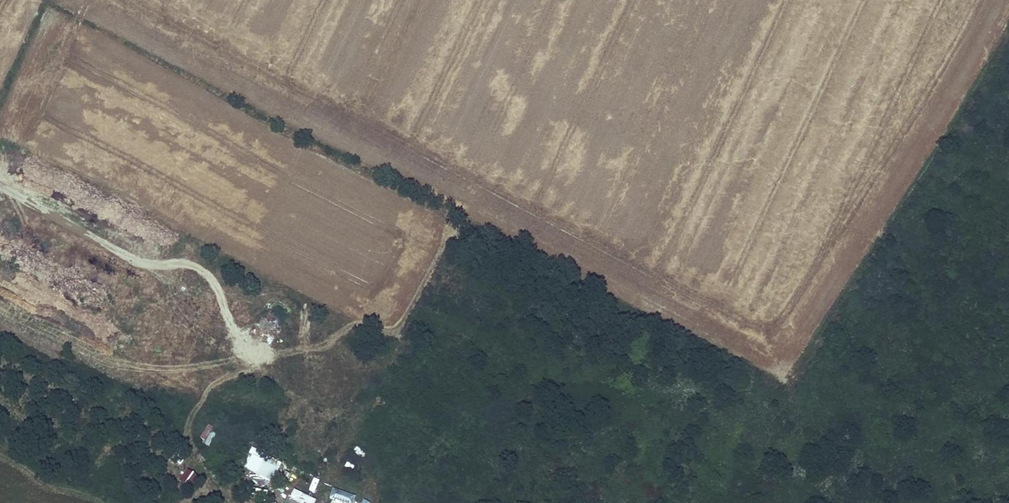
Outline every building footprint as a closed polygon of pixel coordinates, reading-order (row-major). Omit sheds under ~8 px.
[(197,441),(209,448),(218,433),(207,426),(197,441)] [(245,482),(268,491),(276,467),(248,457),(243,470),(248,472),(245,482)] [(177,485),(190,492),(198,477),(184,470),(177,485)] [(328,499),(338,502),(353,502),(356,497),(332,489),(328,499)]
